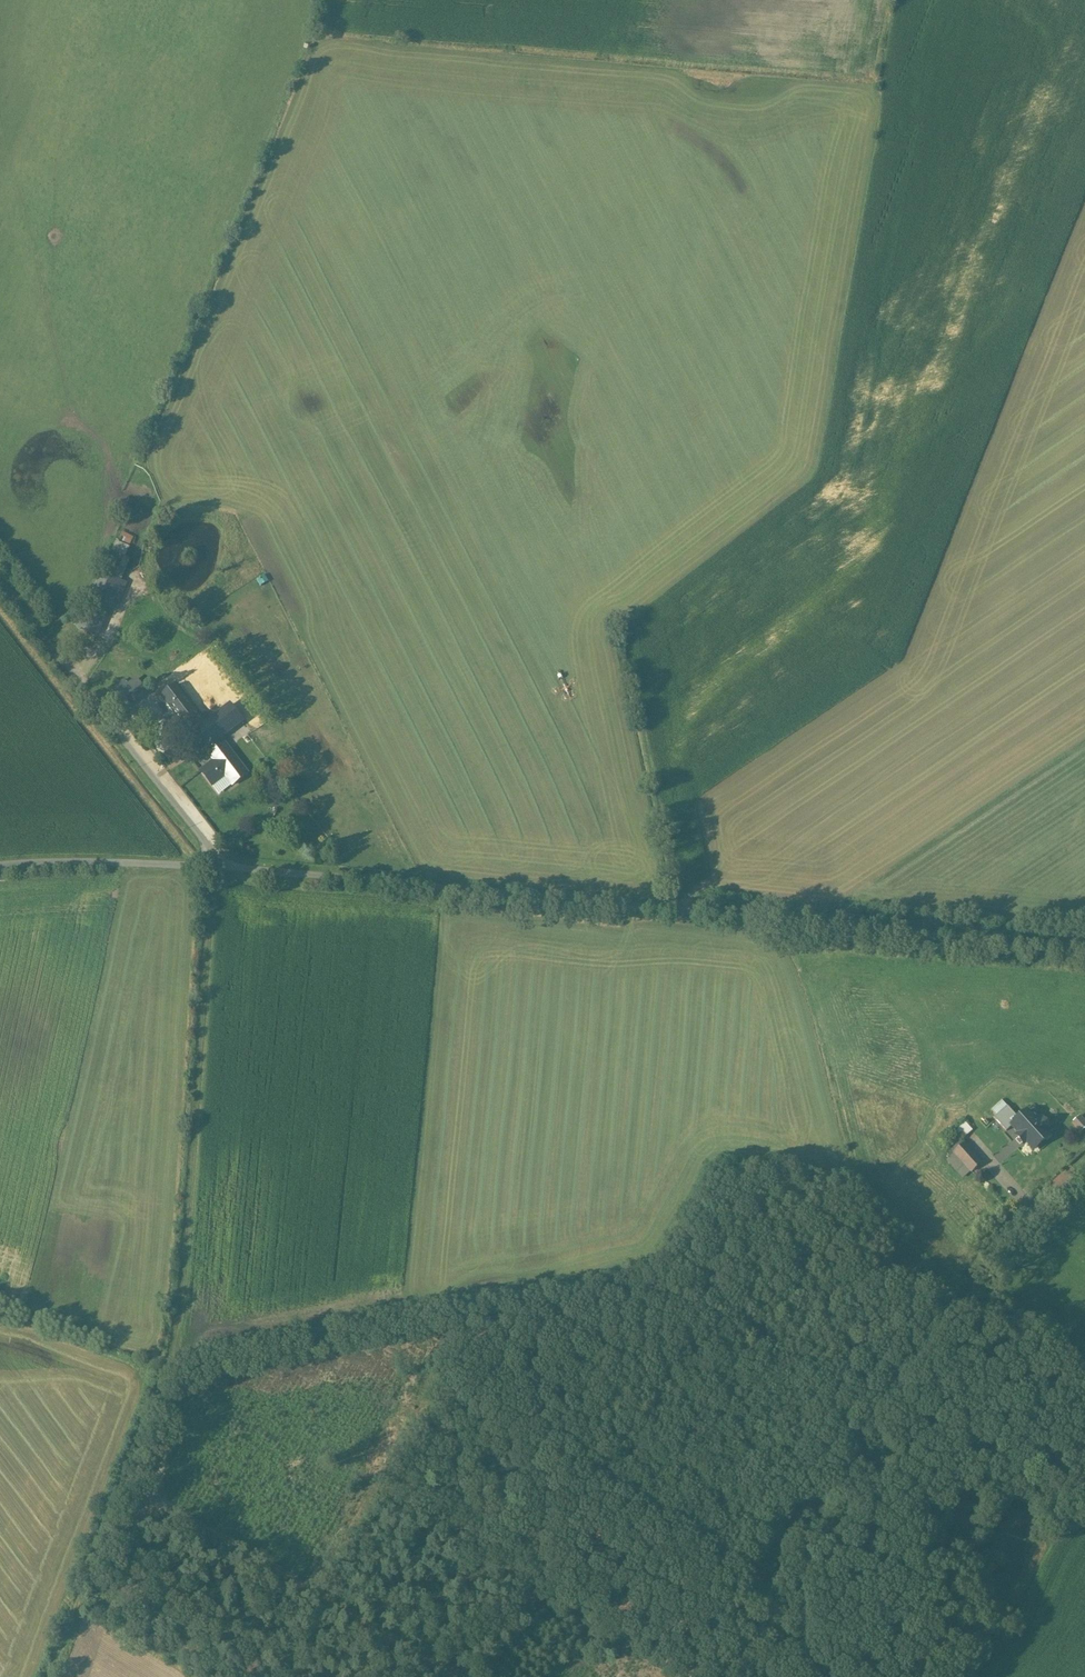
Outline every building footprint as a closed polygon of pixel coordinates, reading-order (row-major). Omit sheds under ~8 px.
[(133,545),(136,537),(120,531),(117,539),(133,545)] [(130,689),(124,682),(114,690),(127,708),(147,693),(139,682),(130,689)] [(184,694),(177,685),(160,698),(180,723),(184,720),(194,733),(206,724),(205,723),(206,722),(194,706),(184,694)] [(231,705),(208,723),(220,739),(221,739),(243,721),(231,705)] [(220,739),(208,723),(206,724),(194,733),(193,734),(204,747),(205,749),(208,752),(210,755),(215,761),(201,772),(212,786),(225,776),(233,786),(248,774),(230,750),(221,739),(220,739)] [(1038,1119),(1027,1108),(1018,1116),(1007,1105),(994,1117),(1006,1131),(1011,1126),(1016,1132),(1014,1134),(1024,1146),(1027,1143),(1034,1151),(1051,1135),(1047,1130),(1051,1126),(1042,1116),(1038,1119)] [(1080,1130),(1084,1126),(1084,1118),(1082,1114),(1073,1121),(1080,1130)] [(965,1121),(955,1130),(963,1138),(973,1129),(965,1121)] [(982,1162),(959,1137),(949,1146),(954,1151),(971,1170),(972,1171),(982,1162)] [(971,1170),(955,1152),(948,1159),(964,1176),(971,1170)]
